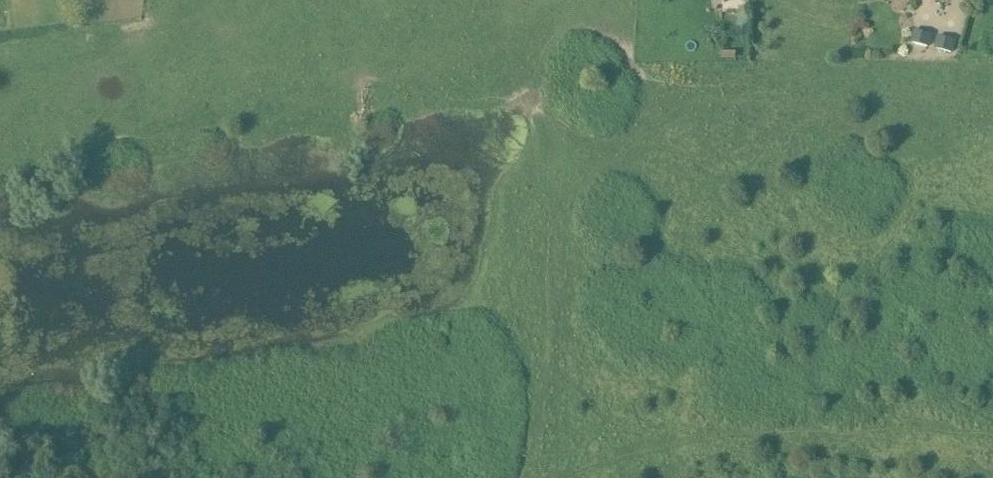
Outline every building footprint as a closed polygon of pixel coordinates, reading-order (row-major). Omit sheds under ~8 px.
[(912,45),(928,48),(931,35),(916,32),(912,45)] [(936,50),(952,54),(955,41),(939,37),(936,50)]
